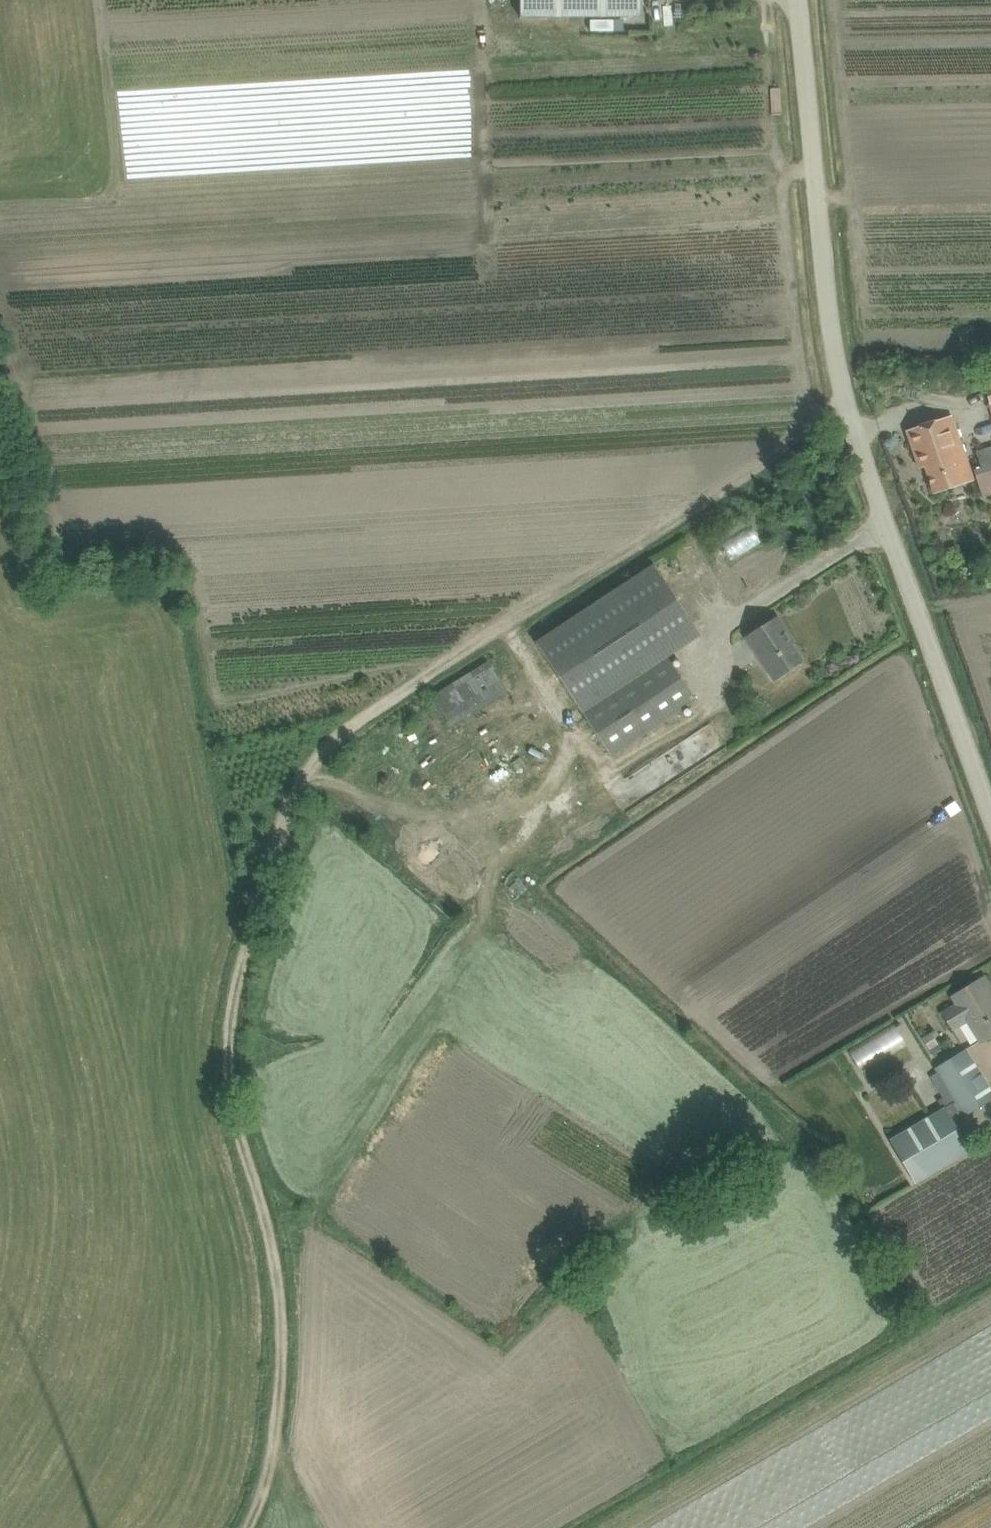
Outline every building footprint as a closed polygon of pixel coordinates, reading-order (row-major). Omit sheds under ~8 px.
[(521,17),(641,17),(641,0),(521,0),(521,17)] [(981,375),(990,412),(990,372),(981,375)] [(925,424),(906,430),(919,468),(925,466),(934,494),(953,487),(963,484),(964,483),(962,480),(955,456),(963,453),(964,453),(951,415),(925,424)] [(990,494),(990,446),(975,451),(981,467),(973,470),(981,497),(990,494)] [(700,634),(654,564),(536,642),(611,756),(679,711),(695,700),(667,657),(700,634)] [(774,681),(803,662),(784,634),(787,632),(776,616),(745,637),(774,681)] [(459,730),(514,691),(495,663),(440,702),(459,730)] [(981,1041),(990,1035),(990,997),(988,993),(990,991),(990,989),(984,977),(953,996),(957,1004),(943,1013),(952,1028),(967,1019),(981,1041)] [(867,1072),(912,1049),(902,1029),(857,1053),(867,1072)] [(931,1032),(922,1037),(929,1049),(937,1044),(931,1032)] [(915,1183),(971,1150),(954,1122),(990,1099),(990,1091),(965,1049),(948,1060),(934,1069),(936,1073),(930,1076),(943,1098),(938,1101),(942,1109),(889,1140),(915,1183)] [(917,1066),(909,1071),(916,1081),(923,1076),(917,1066)] [(903,1071),(897,1075),(902,1082),(908,1078),(903,1071)]
